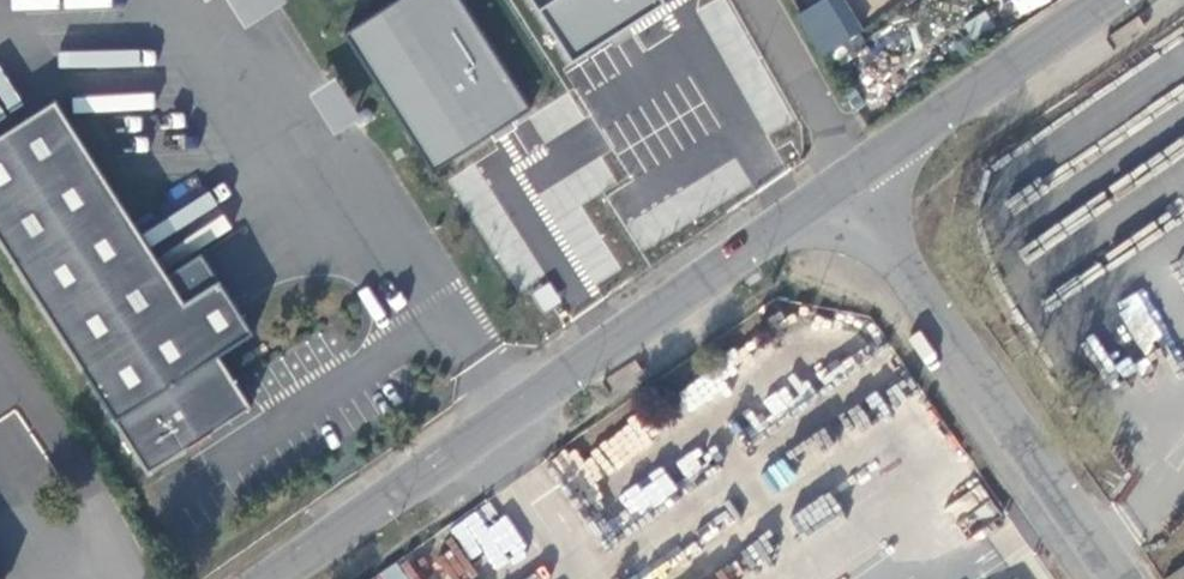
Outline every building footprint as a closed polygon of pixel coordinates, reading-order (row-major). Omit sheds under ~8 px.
[(15,7),(58,8),(58,0),(15,0),(15,7)] [(241,23),(278,0),(226,0),(241,23)] [(430,168),(527,112),(462,0),(397,0),(348,28),(430,168)] [(569,62),(651,12),(671,0),(532,0),(569,62)] [(800,11),(825,55),(849,38),(828,0),(819,0),(800,11)] [(1019,10),(1041,0),(1015,0),(1019,10)] [(146,472),(184,448),(248,407),(223,368),(216,357),(251,334),(217,281),(181,303),(130,223),(52,101),(0,134),(0,244),(146,472)] [(542,312),(559,303),(550,283),(532,291),(542,312)] [(450,526),(468,561),(485,552),(494,570),(527,553),(507,514),(485,525),(478,512),(450,526)] [(972,544),(980,557),(1012,535),(1002,522),(972,544)] [(1169,578),(1183,578),(1183,569),(1169,578)]
